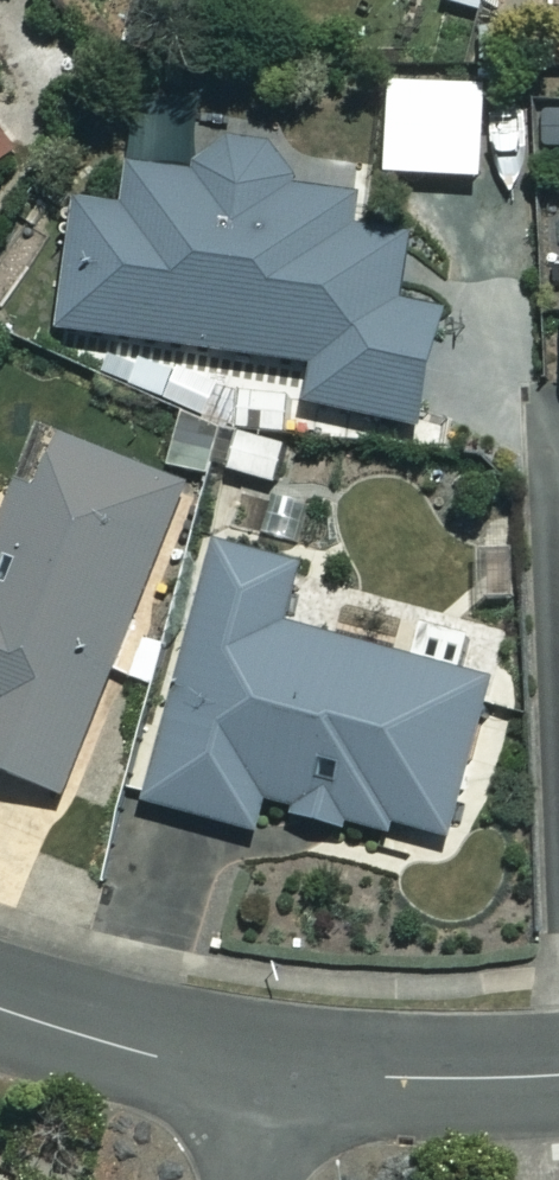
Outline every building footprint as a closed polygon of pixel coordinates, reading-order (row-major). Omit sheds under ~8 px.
[(486,8),(488,0),(452,0),(486,8)] [(33,129),(0,88),(0,155),(33,129)] [(268,150),(204,140),(199,173),(129,163),(123,206),(77,199),(58,325),(312,363),(306,404),(419,421),(437,303),(398,297),(408,232),(353,224),(359,187),(264,173),(268,150)] [(247,387),(222,467),(268,482),(294,402),(247,387)] [(45,431),(0,540),(0,767),(58,791),(182,487),(45,431)] [(296,564),(212,542),(142,797),(254,827),(261,798),(387,832),(391,819),(445,834),(486,679),(280,623),(296,564)]
